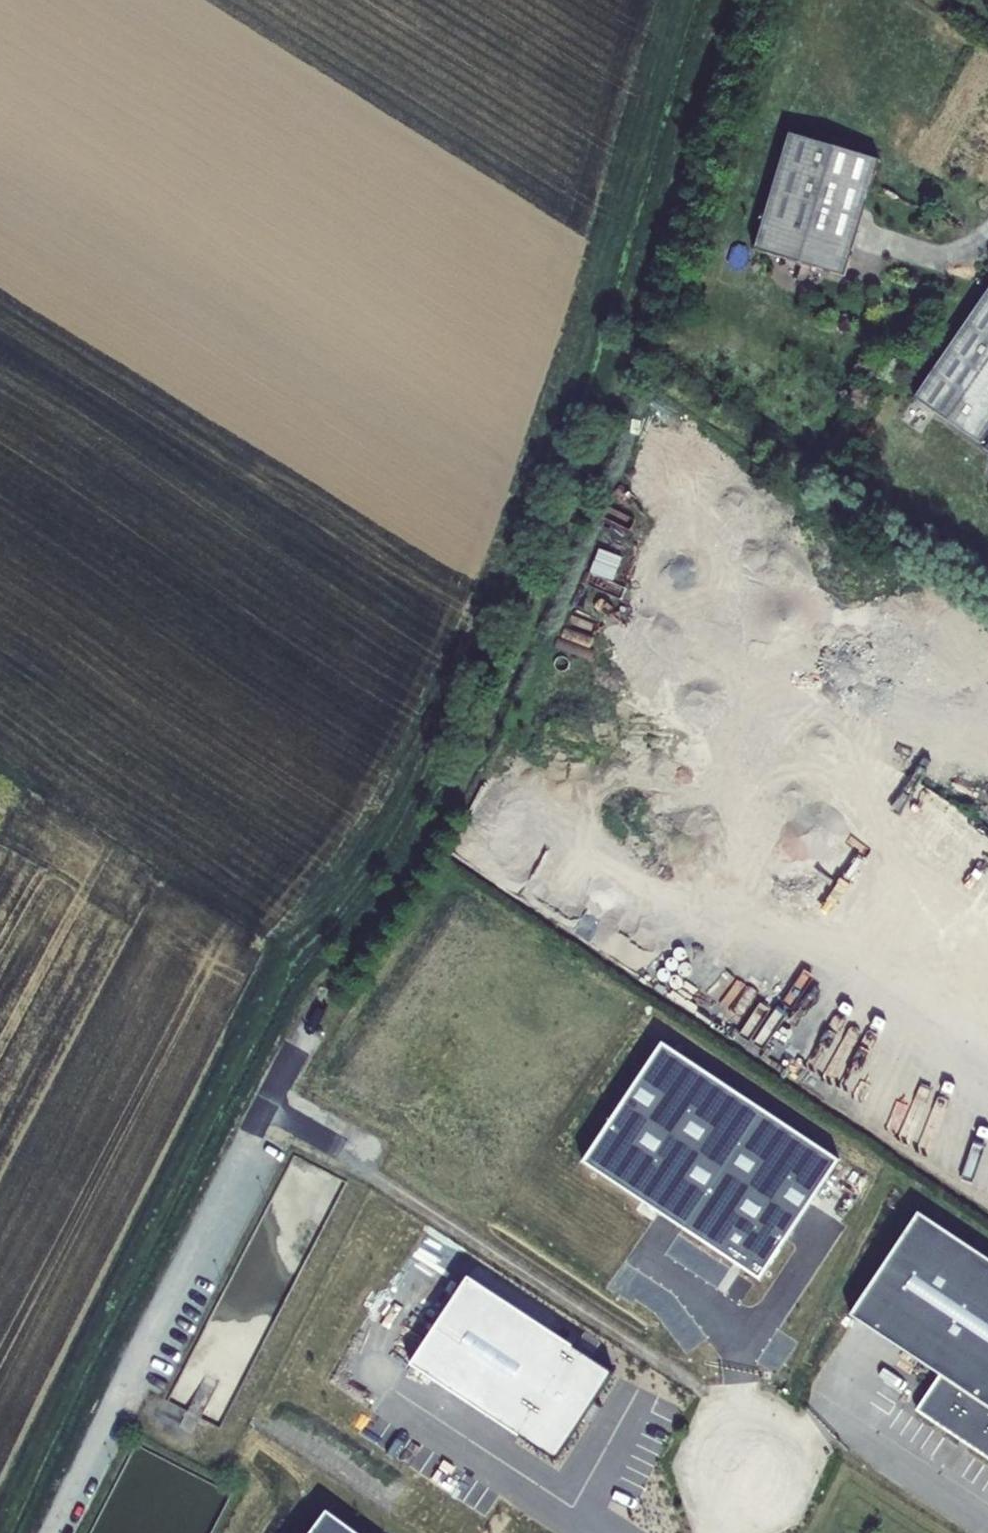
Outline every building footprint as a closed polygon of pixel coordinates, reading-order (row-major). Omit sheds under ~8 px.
[(882,163),(790,138),(757,255),(849,281),(882,163)] [(915,410),(987,458),(987,300),(915,410)] [(847,1163),(663,1047),(589,1165),(767,1284),(847,1163)] [(853,1320),(943,1380),(920,1416),(987,1461),(987,1261),(922,1217),(853,1320)] [(619,1375),(471,1278),(413,1363),(562,1458),(619,1375)] [(327,1512),(311,1532),(355,1532),(327,1512)]
